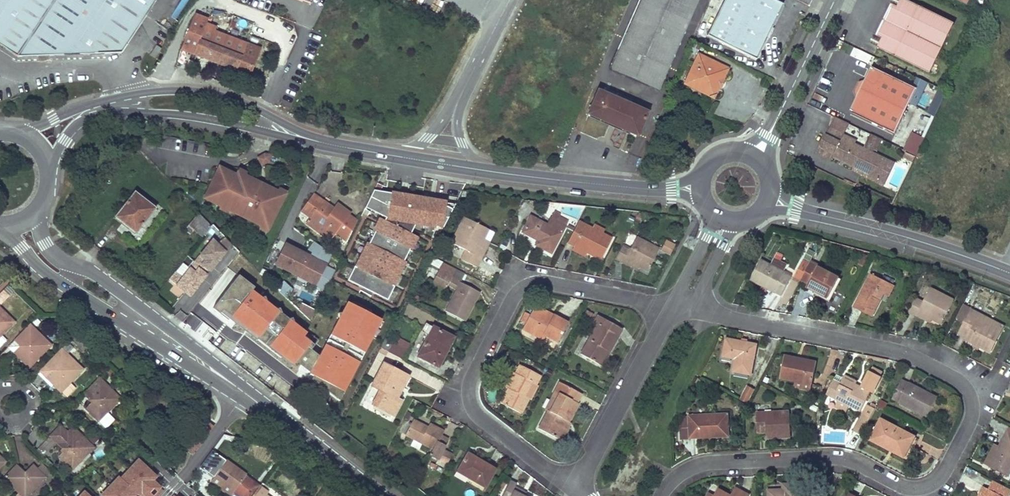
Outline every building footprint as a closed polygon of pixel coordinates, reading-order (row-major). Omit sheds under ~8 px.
[(17,57),(54,0),(0,0),(0,46),(17,57)] [(17,57),(121,53),(146,16),(122,0),(54,0),(17,57)] [(146,16),(156,0),(122,0),(146,16)] [(641,0),(611,70),(657,90),(688,20),(641,0)] [(641,0),(688,20),(697,0),(641,0)] [(773,0),(723,0),(706,35),(755,59),(782,4),(773,0)] [(877,47),(930,72),(954,22),(907,0),(900,0),(897,6),(892,4),(877,36),(881,38),(877,47)] [(207,20),(193,15),(180,49),(247,75),(258,49),(214,32),(216,27),(205,23),(207,20)] [(877,36),(874,35),(870,43),(877,47),(881,38),(877,36)] [(156,46),(150,55),(154,58),(161,49),(156,46)] [(727,69),(698,55),(684,83),(713,98),(727,69)] [(894,133),(916,88),(874,68),(869,70),(864,80),(858,82),(853,91),(856,98),(851,108),(853,113),(894,133)] [(600,90),(589,115),(641,137),(651,113),(600,90)] [(829,127),(816,153),(831,160),(833,157),(853,167),(879,179),(888,160),(854,144),(856,140),(829,127)] [(904,150),(917,155),(923,137),(910,133),(904,150)] [(264,154),(257,158),(261,165),(267,161),(270,155),(266,155),(264,154)] [(879,179),(853,167),(851,170),(883,186),(894,163),(888,160),(879,179)] [(210,186),(205,195),(217,200),(222,203),(229,206),(228,209),(261,226),(263,223),(270,226),(283,197),(276,194),(278,191),(244,175),(243,178),(236,175),(219,166),(210,186)] [(134,193),(115,217),(135,233),(154,208),(134,193)] [(334,235),(335,233),(346,242),(356,222),(348,216),(349,214),(336,204),(332,209),(331,211),(320,203),(322,201),(312,194),(300,211),(309,217),(334,235)] [(322,201),(320,203),(331,211),(332,209),(322,201)] [(385,207),(368,241),(400,256),(406,244),(397,240),(408,218),(385,207)] [(530,217),(519,236),(550,253),(564,226),(556,222),(560,215),(553,212),(546,225),(530,217)] [(201,237),(210,226),(197,213),(187,226),(201,237)] [(309,217),(306,223),(330,240),(334,235),(309,217)] [(463,217),(450,243),(465,250),(461,259),(477,267),(494,233),(463,217)] [(577,221),(567,242),(574,246),(586,252),(601,259),(611,238),(601,233),(592,229),(577,221)] [(594,225),(592,229),(601,233),(603,229),(594,225)] [(210,226),(201,237),(207,242),(215,232),(210,226)] [(218,243),(212,237),(181,276),(175,271),(169,280),(190,296),(203,279),(202,279),(212,266),(213,267),(231,244),(224,237),(218,243)] [(621,245),(615,259),(623,263),(625,260),(638,266),(647,271),(658,249),(635,237),(629,249),(621,245)] [(280,253),(284,244),(275,240),(270,248),(280,253)] [(665,240),(660,250),(670,255),(674,245),(665,240)] [(336,267),(324,262),(330,251),(312,242),(307,251),(311,253),(310,257),(305,255),(284,244),(280,253),(274,264),(297,276),(300,271),(317,279),(314,284),(324,290),(336,267)] [(442,250),(433,245),(429,255),(438,259),(442,250)] [(574,246),(572,250),(584,256),(586,252),(574,246)] [(342,258),(336,271),(346,275),(352,263),(342,258)] [(224,269),(237,282),(245,274),(232,260),(224,269)] [(625,260),(623,263),(636,270),(638,266),(625,260)] [(760,260),(750,279),(763,285),(767,288),(781,295),(791,276),(783,272),(775,267),(760,260)] [(802,260),(800,265),(807,268),(809,263),(802,260)] [(456,290),(445,311),(464,321),(479,292),(451,278),(455,269),(442,262),(433,281),(446,288),(447,285),(456,290)] [(777,263),(775,267),(783,272),(786,268),(777,263)] [(810,263),(809,263),(807,268),(801,279),(801,280),(808,284),(815,287),(813,290),(828,298),(839,278),(810,263)] [(800,265),(794,275),(801,279),(807,268),(800,265)] [(317,279),(300,271),(297,276),(314,284),(317,279)] [(863,290),(854,307),(871,316),(882,294),(888,283),(871,274),(866,283),(869,285),(865,291),(863,290)] [(292,296),(300,299),(304,286),(296,283),(292,296)] [(892,285),(888,283),(882,294),(887,296),(892,285)] [(279,284),(276,289),(286,298),(290,291),(279,284)] [(915,298),(908,311),(916,315),(918,312),(931,319),(941,324),(954,300),(930,288),(923,302),(915,298)] [(244,302),(225,326),(250,346),(255,349),(269,331),(263,326),(267,320),(244,302)] [(963,303),(959,312),(965,315),(969,307),(963,303)] [(312,319),(315,309),(300,304),(297,314),(312,319)] [(534,306),(531,311),(546,318),(545,320),(549,322),(552,315),(534,306)] [(0,308),(0,337),(1,335),(14,322),(0,308)] [(585,310),(581,318),(588,322),(592,314),(585,310)] [(525,323),(524,325),(545,336),(557,342),(567,323),(552,315),(549,322),(545,320),(546,318),(531,311),(529,315),(525,312),(520,321),(525,323)] [(918,312),(916,315),(930,322),(931,319),(918,312)] [(959,312),(956,318),(962,321),(965,315),(959,312)] [(968,336),(967,339),(975,343),(979,346),(990,351),(1003,325),(980,314),(979,316),(971,312),(960,332),(968,336)] [(597,325),(580,354),(598,364),(606,350),(609,351),(621,329),(598,316),(593,323),(597,325)] [(330,320),(314,353),(322,357),(323,354),(337,361),(352,331),(330,320)] [(51,345),(30,324),(14,341),(19,346),(22,349),(19,353),(22,356),(20,359),(29,368),(51,345)] [(428,335),(417,356),(437,367),(448,347),(446,346),(450,337),(426,324),(422,332),(428,335)] [(524,325),(522,329),(543,340),(545,336),(524,325)] [(387,336),(380,348),(389,352),(393,343),(392,343),(394,339),(387,336)] [(393,343),(389,352),(400,358),(404,350),(405,350),(409,343),(398,337),(395,344),(393,343)] [(726,338),(723,353),(735,356),(735,359),(732,371),(751,375),(757,344),(747,342),(741,341),(726,338)] [(22,349),(19,346),(13,353),(20,359),(22,356),(19,353),(22,349)] [(83,370),(61,349),(45,365),(51,371),(54,374),(51,377),(54,381),(51,384),(60,393),(83,370)] [(606,350),(598,364),(601,366),(609,351),(606,350)] [(323,354),(322,357),(336,363),(337,361),(323,354)] [(784,355),(780,378),(795,381),(794,387),(810,390),(817,361),(809,359),(808,362),(797,359),(797,358),(784,355)] [(383,363),(371,386),(379,390),(372,405),(393,416),(401,401),(396,398),(408,376),(383,363)] [(510,390),(503,405),(520,414),(528,399),(524,397),(531,383),(535,385),(540,376),(519,365),(514,373),(512,372),(505,387),(507,388),(510,390)] [(54,374),(51,371),(44,377),(51,384),(54,381),(51,377),(54,374)] [(833,380),(826,394),(840,401),(847,404),(860,411),(870,392),(872,393),(880,377),(870,371),(860,389),(854,386),(856,384),(843,378),(840,384),(833,380)] [(844,375),(843,378),(856,384),(857,382),(844,375)] [(120,399),(99,378),(83,394),(88,400),(92,403),(88,407),(92,410),(89,413),(98,422),(120,399)] [(901,379),(892,398),(927,417),(937,397),(901,379)] [(547,410),(538,428),(557,439),(566,423),(567,421),(568,422),(578,404),(577,403),(581,394),(559,382),(554,392),(558,394),(549,411),(547,410)] [(531,383),(524,397),(528,399),(530,400),(537,386),(535,385),(531,383)] [(739,401),(748,404),(754,390),(746,386),(739,401)] [(510,390),(507,388),(500,403),(503,405),(510,390)] [(558,394),(554,392),(545,409),(547,410),(549,411),(558,394)] [(92,403),(88,400),(82,406),(89,413),(92,410),(88,407),(92,403)] [(840,401),(836,407),(844,411),(847,404),(840,401)] [(861,435),(875,408),(866,404),(853,431),(861,435)] [(756,413),(757,432),(766,431),(766,437),(791,436),(789,412),(756,413)] [(690,438),(689,433),(698,432),(698,438),(729,437),(728,414),(689,416),(689,417),(685,417),(680,427),(680,439),(690,438)] [(881,419),(870,440),(889,449),(890,446),(905,454),(914,436),(881,419)] [(412,420),(405,434),(433,449),(430,455),(447,464),(452,455),(442,450),(448,440),(441,436),(443,432),(429,424),(426,429),(423,427),(424,426),(412,420)] [(566,423),(557,439),(561,441),(569,425),(566,423)] [(51,438),(62,448),(65,452),(62,455),(65,459),(62,462),(71,470),(94,447),(72,427),(67,432),(61,427),(51,438)] [(989,467),(1008,477),(1009,472),(1009,436),(1006,434),(999,447),(989,466),(989,467)] [(984,464),(989,466),(999,447),(994,444),(984,464)] [(890,446),(889,449),(903,457),(905,454),(890,446)] [(247,476),(212,450),(199,468),(214,479),(233,494),(246,476),(247,476)] [(467,454),(457,471),(466,476),(484,487),(494,470),(467,454)] [(101,494),(103,495),(133,495),(136,493),(137,494),(141,491),(144,494),(146,495),(156,495),(162,489),(155,483),(152,479),(155,476),(138,459),(120,477),(119,476),(101,494)] [(36,469),(32,473),(28,469),(24,473),(16,465),(3,478),(18,493),(21,495),(27,495),(46,477),(36,469)] [(32,473),(36,469),(32,465),(28,469),(32,473)] [(466,476),(457,471),(454,476),(463,481),(466,476)] [(233,494),(237,495),(252,495),(259,486),(246,476),(233,494)] [(211,482),(230,495),(231,495),(233,494),(214,479),(211,482)] [(1009,493),(1009,489),(993,480),(988,489),(983,486),(980,493),(981,493),(979,495),(1009,495),(1009,493)] [(501,495),(524,495),(526,493),(514,487),(516,484),(509,481),(501,495)] [(265,495),(270,488),(262,482),(260,486),(259,486),(252,495),(267,495),(265,495)] [(769,495),(802,495),(801,483),(783,484),(783,489),(768,490),(769,495)] [(731,495),(732,495),(737,495),(740,490),(735,487),(731,495)]
